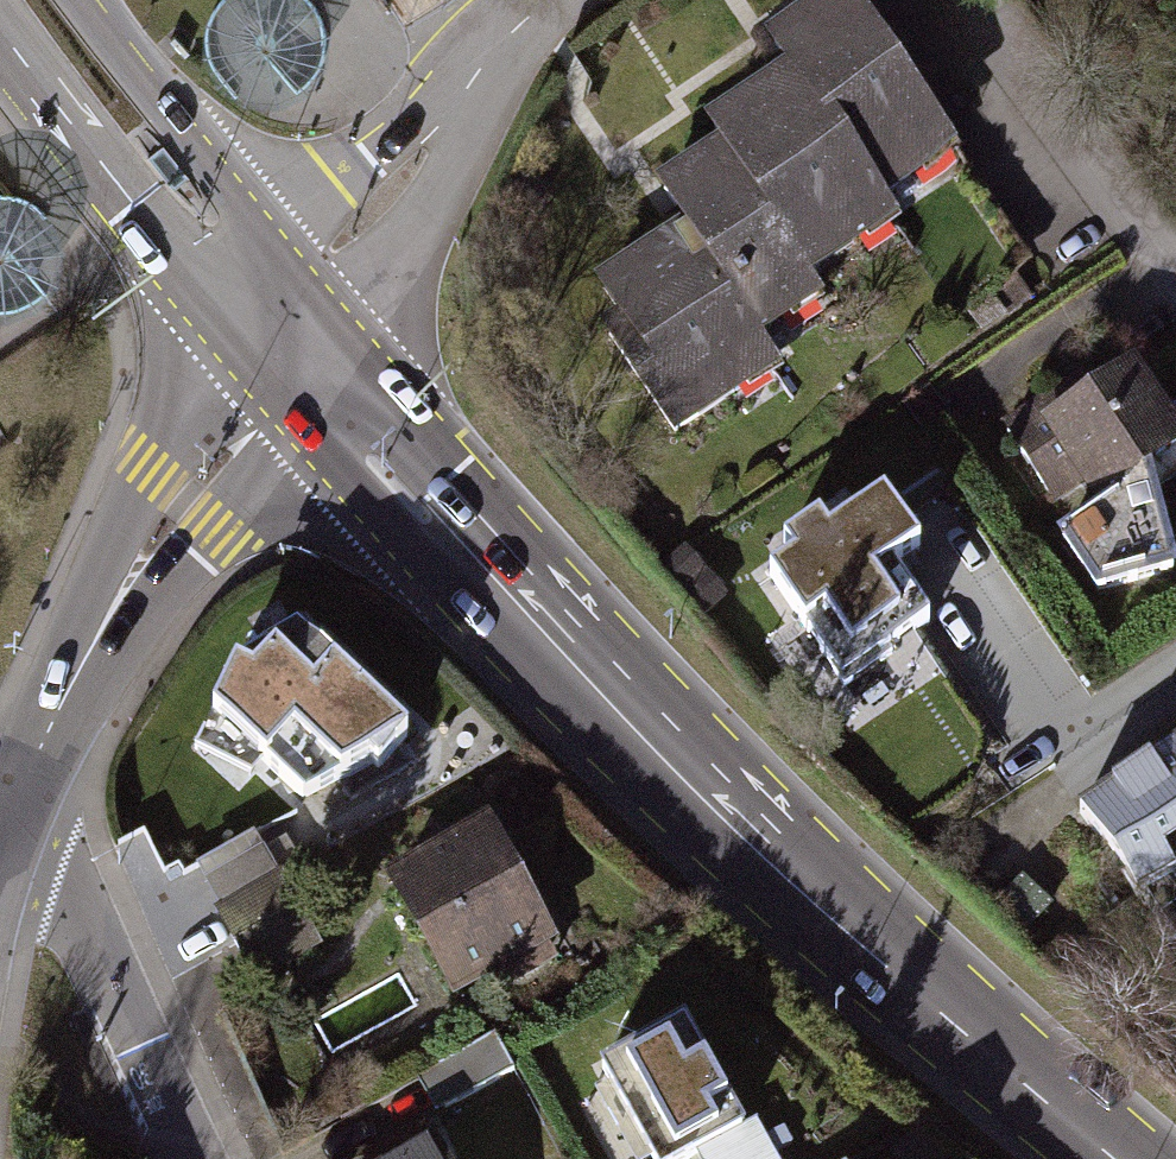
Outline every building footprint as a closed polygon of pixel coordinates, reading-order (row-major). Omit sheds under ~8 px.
[(307,5),(300,0),(230,0),(220,9),(210,25),(206,44),(207,63),(215,80),(228,94),(245,104),(265,108),(285,104),(303,94),(317,79),(324,60),(325,40),(319,21),(307,5)] [(933,136),(844,0),(839,0),(774,44),(795,74),(714,129),(728,148),(812,271),(854,243),(841,223),(911,177),(898,158),(933,136)] [(765,301),(812,271),(728,148),(665,191),(691,229),(604,289),(628,323),(610,335),(677,432),(736,392),(722,373),(758,348),(751,337),(777,320),(765,301)] [(38,210),(22,199),(2,194),(0,194),(0,313),(6,313),(24,307),(40,296),(51,280),(57,262),(56,243),(50,225),(38,210)] [(1175,452),(1175,440),(1130,371),(1091,397),(1081,379),(1008,430),(1043,483),(1075,461),(1102,502),(1111,496),(1116,504),(1063,539),(1098,591),(1173,571),(1147,472),(1175,452)] [(886,650),(926,623),(857,521),(828,541),(819,527),(787,548),(797,562),(773,578),(846,685),(889,655),(886,650)] [(293,735),(341,778),(406,746),(295,638),(235,673),(213,720),(264,767),(293,735)] [(1080,813),(1137,898),(1175,872),(1175,749),(1080,813)] [(476,825),(374,879),(386,902),(440,1006),(542,952),(476,825)] [(268,875),(206,909),(249,986),(311,952),(268,875)] [(575,1064),(626,1158),(685,1158),(689,1157),(690,1158),(770,1158),(687,1005),(575,1064)] [(496,1035),(409,1079),(418,1097),(429,1119),(516,1075),(496,1035)] [(383,1158),(436,1158),(424,1137),(383,1158)]
